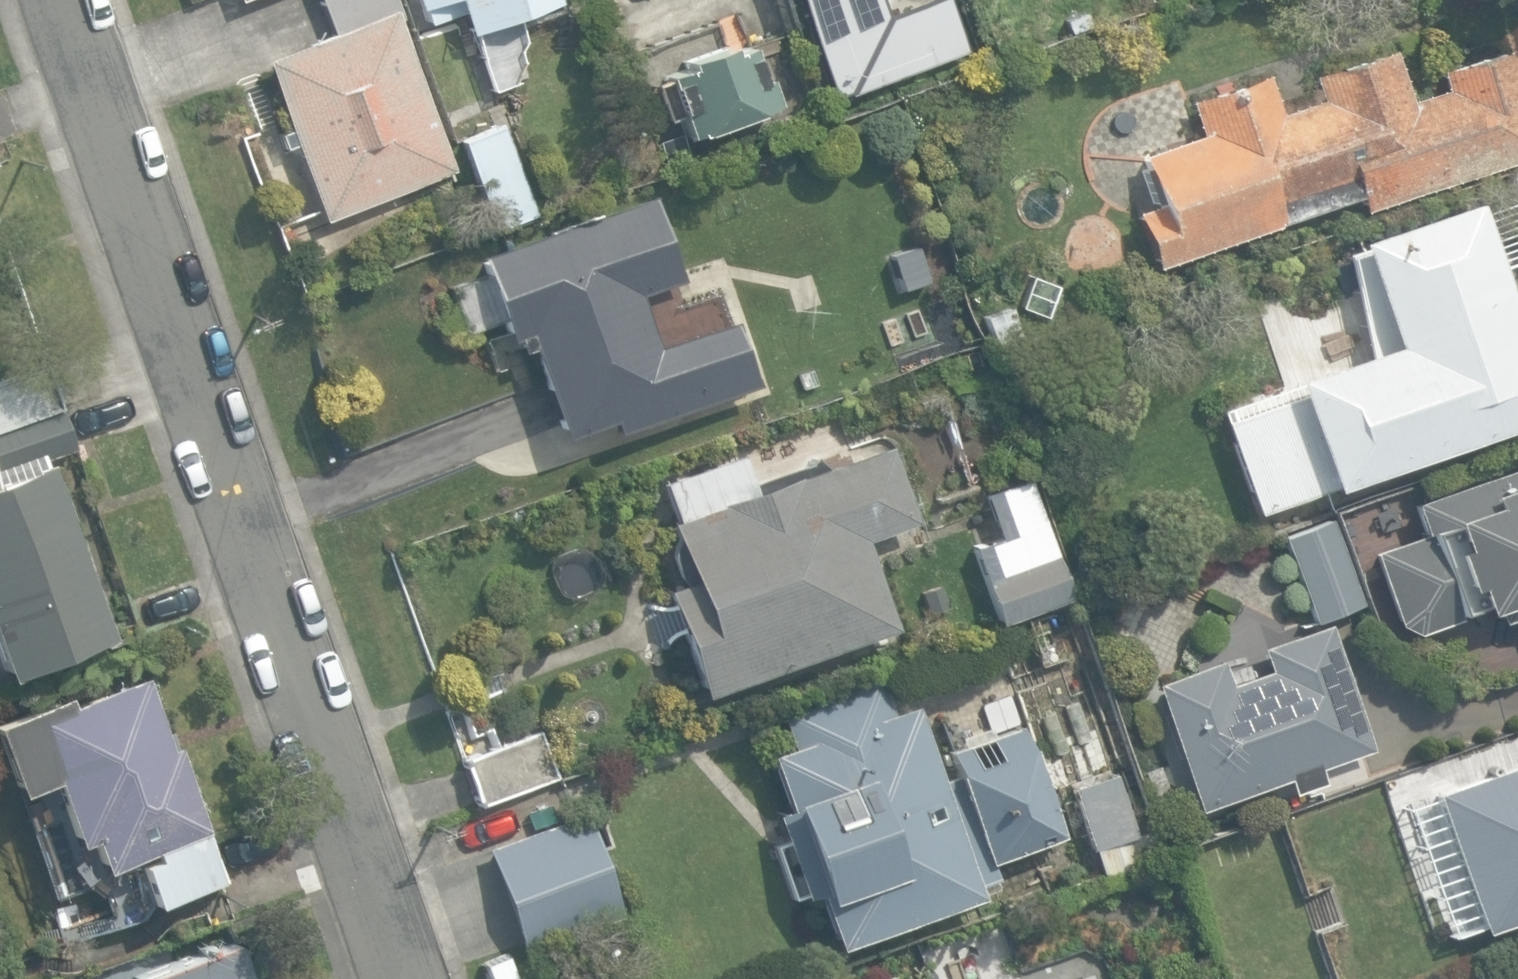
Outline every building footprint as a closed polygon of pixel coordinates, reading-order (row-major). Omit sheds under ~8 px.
[(332,33),(392,10),(401,33),(409,30),(397,0),(319,0),(332,33)] [(417,12),(427,8),(431,21),(462,10),(491,93),(535,78),(515,19),(555,5),(553,0),(413,0),(417,12)] [(1060,15),(1064,31),(1087,25),(1082,9),(1060,15)] [(453,170),(401,33),(392,10),(332,33),(261,60),(288,129),(276,134),(281,148),(292,143),(322,220),(453,170)] [(1517,154),(1517,103),(1497,44),(1429,69),(1435,86),(1397,100),(1378,47),(1305,73),(1314,97),(1272,112),(1259,75),(1182,102),(1194,136),(1133,157),(1149,201),(1127,209),(1148,270),(1350,198),(1355,212),(1517,154)] [(759,81),(747,45),(725,52),(723,46),(682,60),(685,70),(664,77),(665,81),(649,87),(661,121),(677,116),(685,137),(774,107),(764,80),(759,81)] [(527,345),(559,437),(606,420),(611,434),(753,385),(731,319),(657,344),(640,294),(680,280),(651,195),(531,237),(530,234),(533,233),(527,220),(536,217),(501,124),(458,140),(492,231),(487,232),(518,322),(509,325),(517,349),(527,345)] [(1517,216),(1517,172),(1503,177),(1517,216)] [(1251,516),(1517,423),(1517,356),(1465,204),(1350,244),(1385,346),(1286,380),(1292,399),(1220,424),(1251,516)] [(980,315),(990,344),(1017,335),(1007,306),(980,315)] [(59,407),(45,368),(0,384),(0,428),(59,407)] [(71,451),(59,413),(0,431),(0,473),(71,451)] [(953,421),(899,440),(922,507),(977,488),(953,421)] [(660,589),(697,694),(892,627),(862,540),(913,522),(887,445),(824,467),(812,456),(806,458),(748,479),(739,452),(651,483),(671,541),(667,553),(676,580),(678,583),(660,589)] [(1,675),(110,636),(49,463),(0,480),(0,674),(1,675)] [(1405,505),(1417,538),(1370,552),(1394,625),(1415,636),(1455,622),(1452,613),(1487,605),(1493,622),(1517,614),(1517,615),(1517,467),(1405,505)] [(967,548),(994,625),(1070,605),(1025,476),(979,492),(995,538),(967,548)] [(1331,519),(1278,538),(1308,622),(1361,603),(1331,519)] [(1363,755),(1324,626),(1254,648),(1261,671),(1227,681),(1220,661),(1150,682),(1190,812),(1284,784),(1288,794),(1321,785),(1316,769),(1363,755)] [(812,891),(831,951),(1003,896),(990,856),(1060,833),(1025,726),(948,751),(958,783),(938,789),(911,708),(885,717),(870,669),(768,701),(781,742),(765,747),(784,806),(769,811),(796,896),(812,891)] [(152,906),(215,885),(146,676),(0,724),(0,747),(12,782),(45,772),(68,842),(85,837),(95,867),(150,849),(153,859),(138,864),(152,906)] [(459,758),(475,810),(529,794),(524,780),(554,771),(541,732),(459,758)] [(1480,921),(1517,908),(1517,758),(1479,772),(1481,778),(1436,793),(1480,921)] [(1129,835),(1108,774),(1067,788),(1097,879),(1153,860),(1143,831),(1129,835)] [(493,853),(521,925),(584,901),(574,877),(591,870),(573,822),(493,853)] [(234,942),(133,975),(134,978),(246,978),(234,942)]
